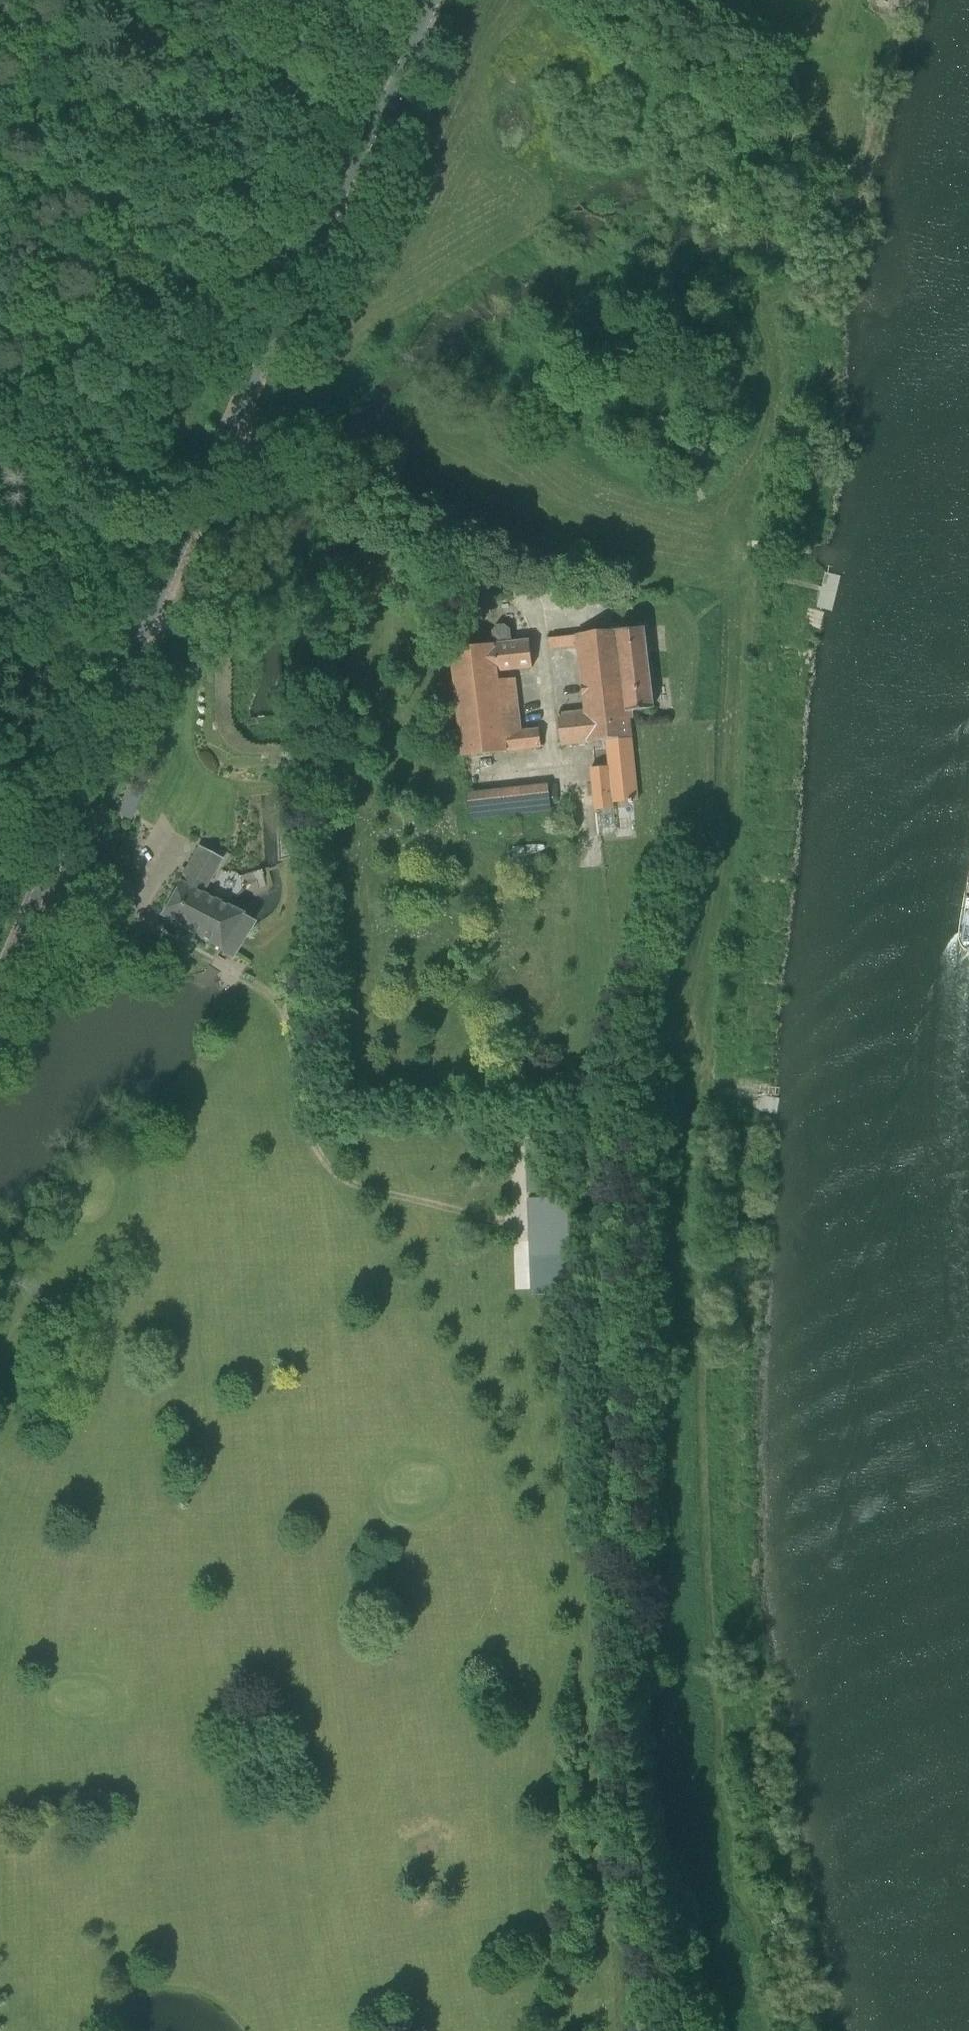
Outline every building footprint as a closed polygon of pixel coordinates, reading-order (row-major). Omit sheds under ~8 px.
[(541,747),(540,730),(521,732),(515,678),(501,680),(500,671),(533,668),(530,641),(512,643),(511,630),(505,625),(497,626),(493,632),(494,644),(451,649),(465,756),(541,747)] [(576,643),(581,695),(620,691),(622,713),(628,712),(633,711),(653,709),(644,627),(577,635),(577,636),(550,639),(551,646),(576,643)] [(628,712),(622,713),(620,691),(581,695),(582,712),(558,715),(561,746),(607,741),(610,768),(591,770),(599,844),(617,842),(613,803),(639,801),(630,719),(634,719),(633,711),(628,712)] [(486,815),(484,791),(468,793),(470,817),(486,815)] [(132,814),(121,810),(119,815),(130,819),(132,814)] [(231,959),(254,920),(246,916),(237,911),(204,894),(222,860),(199,847),(161,915),(219,948),(217,951),(231,959)] [(569,1197),(528,1198),(530,1259),(571,1257),(569,1197)]
